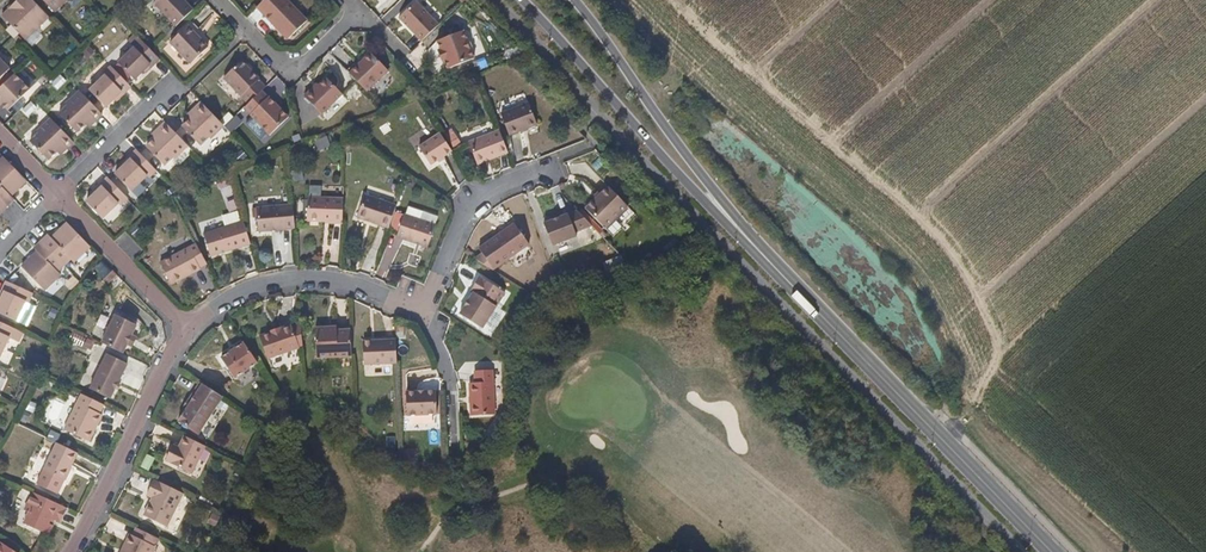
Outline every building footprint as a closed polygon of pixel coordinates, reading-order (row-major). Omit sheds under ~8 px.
[(36,5),(31,0),(24,0),(4,20),(25,41),(48,18),(36,5)] [(67,0),(41,0),(54,13),(67,0)] [(182,0),(158,0),(153,5),(175,28),(193,12),(182,0)] [(286,0),(264,0),(257,6),(256,7),(287,40),(306,21),(286,0)] [(420,42),(437,26),(413,1),(396,17),(420,42)] [(187,30),(169,46),(192,68),(209,51),(187,30)] [(474,60),(463,32),(437,41),(440,50),(437,51),(442,62),(446,60),(450,70),(474,60)] [(151,67),(159,60),(143,43),(138,38),(113,61),(132,81),(142,71),(148,65),(151,67)] [(355,82),(376,62),(361,47),(348,59),(345,56),(338,63),(355,82)] [(9,70),(0,60),(0,78),(9,70)] [(263,89),(257,82),(260,80),(242,61),(223,80),(247,105),(263,89)] [(144,74),(151,67),(148,65),(142,71),(144,74)] [(130,87),(109,66),(85,88),(104,108),(113,99),(121,92),(123,95),(130,87)] [(29,90),(13,74),(0,87),(0,103),(2,105),(8,111),(29,90)] [(319,115),(340,96),(325,80),(313,91),(311,88),(301,97),(319,116),(319,115)] [(116,101),(123,95),(121,92),(113,99),(116,101)] [(85,125),(91,119),(95,122),(101,114),(80,93),(57,116),(75,135),(85,125)] [(268,98),(249,116),(269,137),(288,120),(268,98)] [(198,147),(221,125),(199,102),(192,110),(195,114),(179,128),(198,147)] [(537,126),(528,104),(500,115),(509,137),(537,126)] [(189,120),(195,114),(192,110),(186,116),(189,120)] [(88,128),(95,122),(91,119),(85,125),(88,128)] [(73,142),(51,120),(28,144),(46,163),(56,153),(62,147),(65,150),(73,142)] [(160,140),(170,130),(164,123),(153,133),(157,136),(160,140)] [(162,169),(186,145),(170,130),(160,140),(157,136),(153,140),(143,150),(162,169)] [(420,144),(433,140),(430,130),(417,134),(420,144)] [(453,130),(443,134),(450,149),(459,144),(453,130)] [(508,154),(499,132),(468,145),(477,167),(508,154)] [(453,154),(441,136),(420,151),(431,168),(453,154)] [(59,156),(65,150),(62,147),(56,153),(59,156)] [(133,196),(157,173),(139,154),(135,150),(128,157),(130,159),(123,166),(114,175),(133,196)] [(25,180),(2,156),(0,159),(0,199),(6,205),(12,199),(10,196),(25,180)] [(123,166),(130,159),(128,157),(121,164),(123,166)] [(129,201),(112,183),(107,177),(99,184),(102,187),(95,194),(85,203),(105,223),(129,201)] [(95,194),(102,187),(99,184),(92,191),(95,194)] [(625,204),(605,185),(583,207),(602,226),(625,204)] [(386,231),(394,209),(363,198),(355,220),(386,231)] [(342,212),(342,202),(307,200),(306,224),(341,226),(342,212)] [(293,225),(292,207),(256,210),(257,234),(294,231),(293,225)] [(573,229),(589,223),(575,209),(541,221),(550,242),(574,233),(573,229)] [(401,218),(393,240),(424,251),(432,229),(401,218)] [(489,268),(527,242),(514,224),(510,219),(503,225),(504,227),(481,243),(476,247),(479,252),(472,257),(489,268)] [(90,247),(74,230),(66,222),(50,238),(48,235),(40,241),(67,269),(90,247)] [(251,248),(246,232),(244,226),(204,237),(211,260),(251,248)] [(67,269),(40,241),(33,249),(35,252),(19,267),(43,292),(67,269)] [(197,266),(205,262),(194,242),(157,261),(169,282),(198,267),(197,266)] [(101,261),(93,270),(102,280),(111,272),(101,261)] [(482,328),(505,292),(479,275),(470,290),(473,292),(459,314),(482,328)] [(30,292),(5,281),(0,292),(4,293),(0,301),(0,316),(16,323),(26,301),(30,292)] [(133,335),(138,325),(116,315),(103,343),(124,353),(128,345),(133,335)] [(302,333),(300,320),(292,322),(299,345),(303,343),(302,333)] [(299,345),(292,322),(291,321),(282,324),(281,323),(269,327),(270,329),(260,332),(267,355),(299,345)] [(12,328),(0,323),(0,355),(8,338),(12,328)] [(352,354),(351,331),(351,327),(338,327),(329,328),(329,324),(317,325),(318,355),(352,354)] [(12,339),(17,330),(12,328),(8,338),(12,339)] [(134,348),(139,337),(133,335),(128,345),(134,348)] [(397,360),(396,337),(396,336),(362,338),(364,362),(397,360)] [(255,357),(242,338),(220,354),(234,374),(256,359),(255,357)] [(8,363),(15,343),(9,341),(2,361),(8,363)] [(131,364),(111,354),(93,389),(113,399),(118,389),(121,384),(131,364)] [(495,414),(492,369),(474,370),(475,382),(469,382),(471,416),(495,414)] [(196,431),(219,394),(201,383),(197,379),(190,391),(193,392),(184,406),(176,419),(196,431)] [(428,414),(421,395),(419,390),(406,391),(407,415),(428,414)] [(436,413),(435,390),(419,390),(421,395),(428,414),(436,413)] [(184,406),(193,392),(190,391),(182,404),(184,406)] [(91,429),(94,423),(96,425),(102,414),(99,413),(103,403),(81,392),(63,429),(89,441),(94,430),(91,429)] [(191,472),(203,444),(183,434),(177,445),(175,448),(171,446),(165,458),(170,461),(169,462),(190,472),(191,472)] [(67,480),(80,453),(60,443),(47,470),(67,480)] [(60,494),(67,480),(47,470),(40,484),(60,494)] [(169,526),(185,493),(154,479),(147,494),(156,498),(147,516),(169,526)] [(61,521),(67,507),(34,490),(24,511),(33,516),(29,525),(49,534),(53,524),(49,522),(52,517),(55,519),(61,521)] [(159,538),(137,528),(134,534),(131,533),(125,543),(128,545),(125,551),(152,551),(159,538)] [(15,551),(0,540),(0,551),(14,551),(15,551)]
